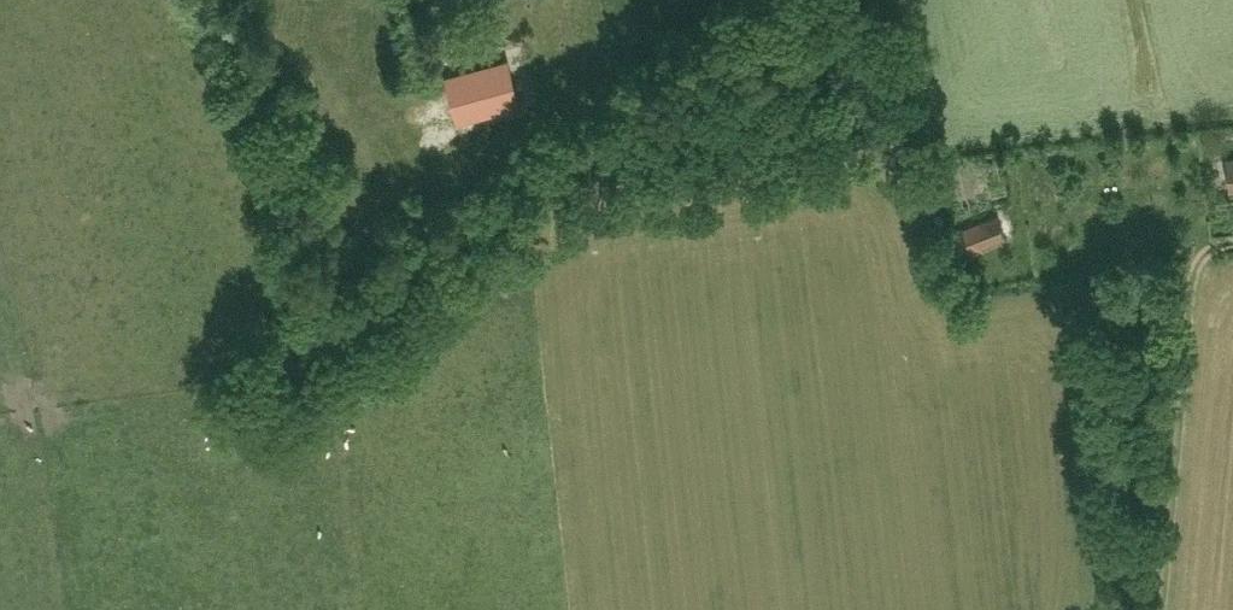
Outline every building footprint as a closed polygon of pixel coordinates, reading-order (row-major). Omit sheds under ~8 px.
[(519,104),(506,59),(446,76),(458,121),(519,104)] [(1010,168),(1008,161),(1007,157),(989,161),(992,173),(1010,168)] [(997,215),(959,230),(968,252),(1006,237),(997,215)]
